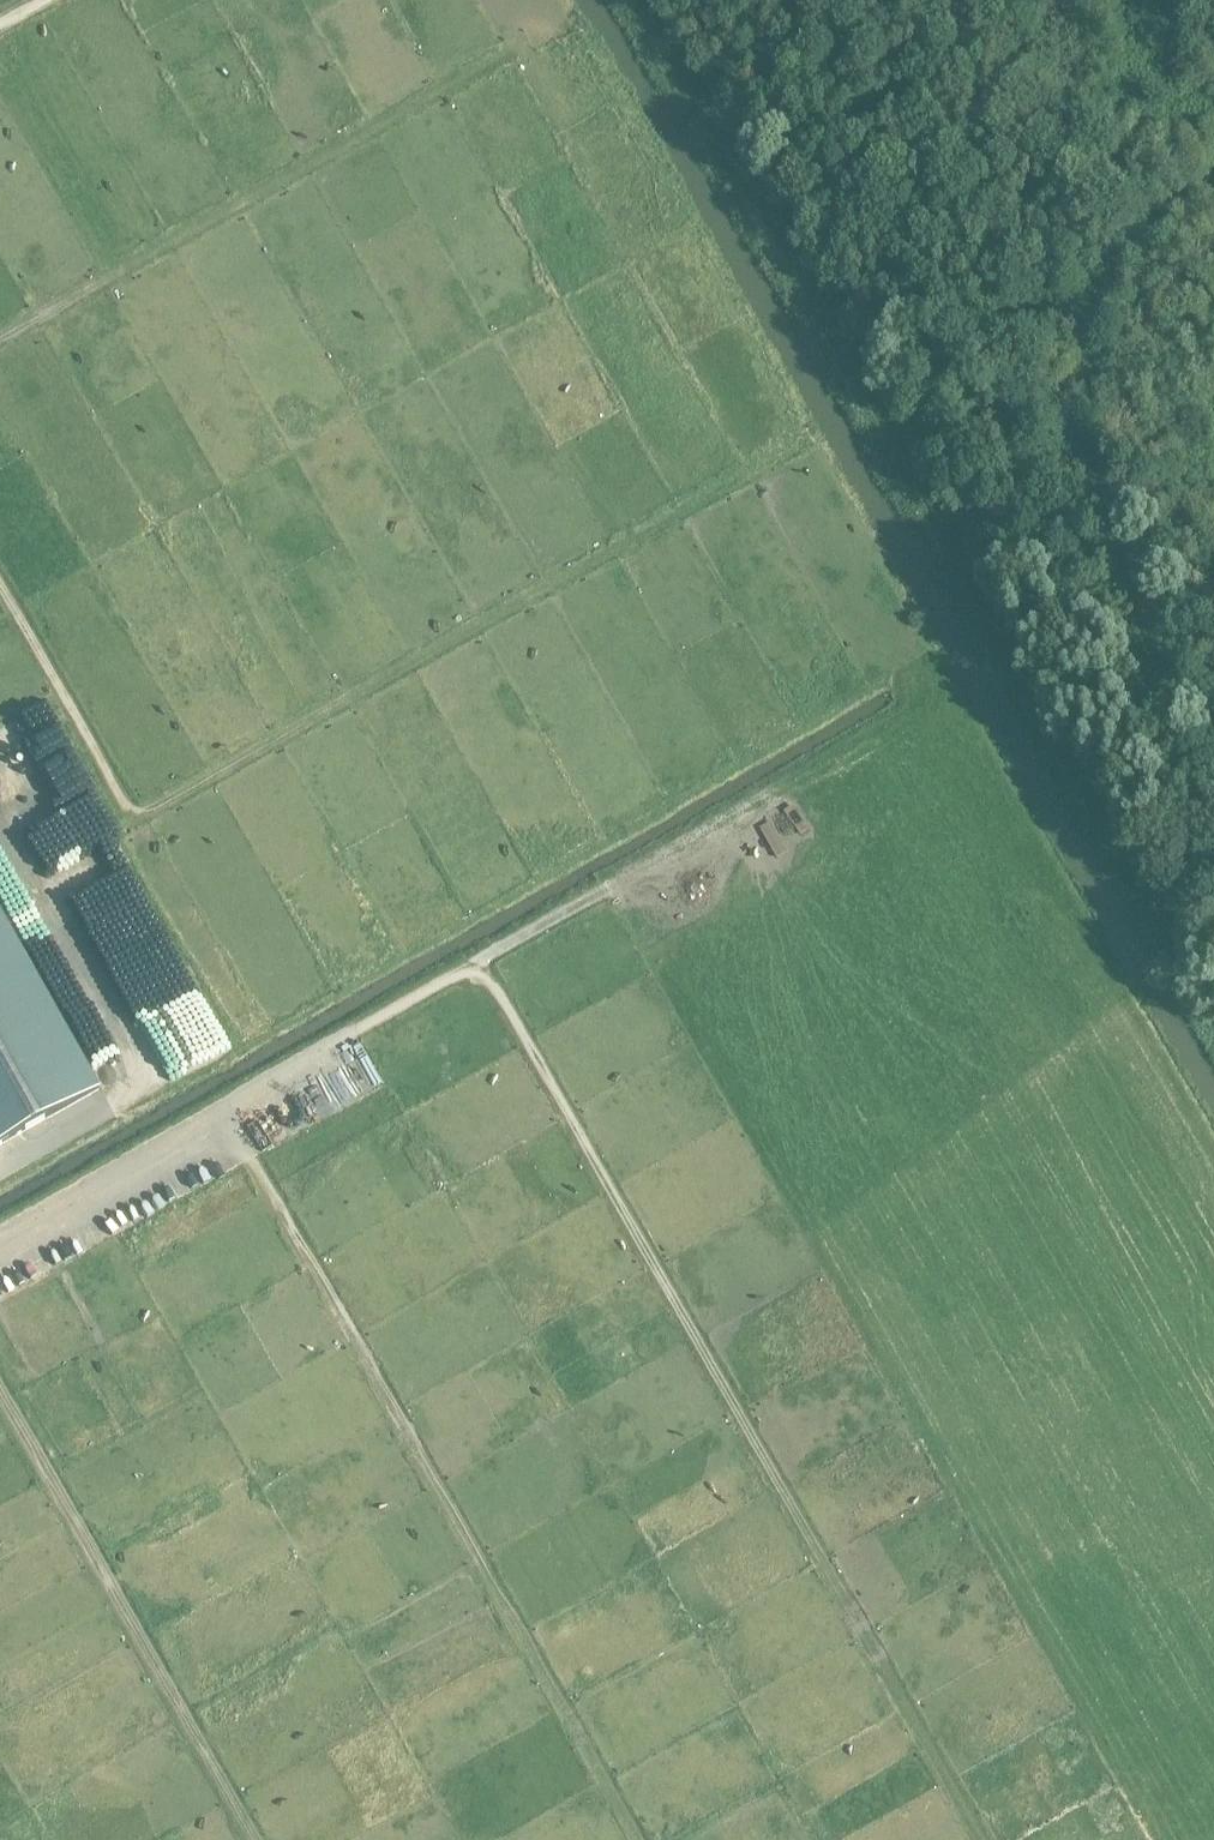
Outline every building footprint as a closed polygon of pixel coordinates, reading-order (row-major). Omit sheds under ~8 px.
[(99,1088),(0,915),(0,1145),(99,1088)]
